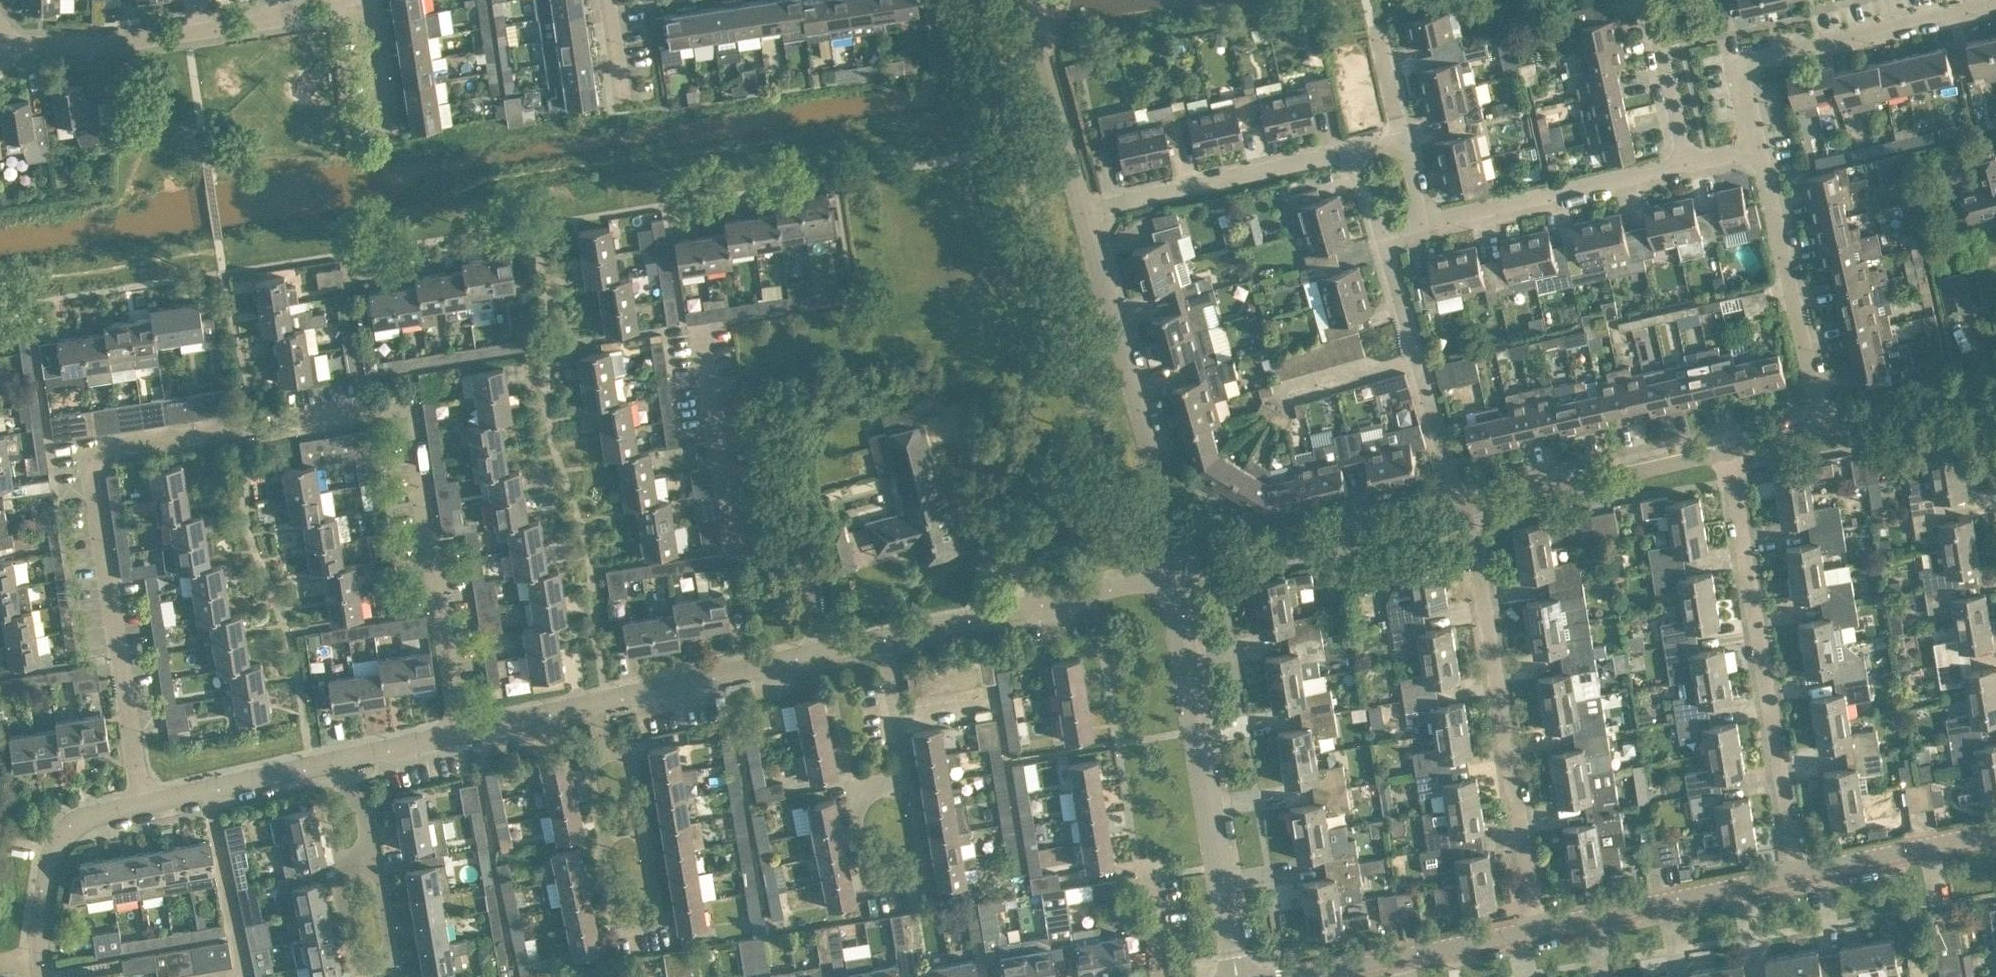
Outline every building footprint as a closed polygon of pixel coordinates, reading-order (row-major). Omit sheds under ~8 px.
[(23,8),(38,8),(38,16),(39,16),(44,16),(57,16),(57,9),(60,9),(60,0),(23,0),(23,8)] [(105,1),(105,0),(93,0),(92,0),(92,20),(105,21),(105,1)] [(425,11),(423,0),(391,0),(392,7),(388,7),(389,17),(425,11)] [(505,22),(501,0),(495,0),(493,0),(496,23),(505,22)] [(539,17),(540,17),(553,14),(585,10),(583,0),(537,0),(539,17)] [(739,46),(736,34),(737,34),(732,0),(722,0),(723,4),(710,6),(714,38),(716,50),(739,46)] [(742,0),(732,0),(737,34),(760,31),(755,0),(749,0),(742,1),(742,0)] [(782,27),(778,0),(755,0),(760,31),(782,27)] [(782,27),(784,39),(806,35),(805,30),(806,30),(801,0),(778,0),(782,27)] [(806,30),(818,28),(819,32),(829,31),(824,0),(801,0),(806,30)] [(852,33),(851,23),(847,0),(824,0),(829,31),(830,36),(852,33)] [(875,29),(870,0),(847,0),(851,23),(852,33),(875,29)] [(884,28),(883,18),(896,16),(893,0),(870,0),(875,29),(884,28)] [(917,0),(893,0),(896,16),(908,14),(909,19),(920,17),(917,0)] [(1744,12),(1765,7),(1764,0),(1741,0),(1744,12)] [(481,25),(490,24),(487,1),(478,3),(481,25)] [(697,8),(696,3),(686,5),(692,41),(714,38),(710,6),(697,8)] [(1592,3),(1563,10),(1565,18),(1572,22),(1582,20),(1583,24),(1586,37),(1577,39),(1579,49),(1617,41),(1621,40),(1619,32),(1615,17),(1613,18),(1596,22),(1592,3)] [(662,62),(682,60),(679,43),(692,41),(686,5),(677,6),(677,11),(664,13),(666,30),(657,31),(662,62)] [(441,32),(438,9),(425,11),(389,17),(390,26),(395,25),(397,38),(428,34),(441,32)] [(553,14),(540,17),(540,18),(543,37),(543,38),(544,39),(556,37),(593,32),(591,22),(587,23),(585,10),(553,14)] [(1454,35),(1449,10),(1407,20),(1413,45),(1435,40),(1437,51),(1463,46),(1461,33),(1454,35)] [(499,45),(508,44),(505,22),(496,23),(499,45)] [(485,48),(493,46),(490,24),(481,25),(485,48)] [(1217,30),(1215,43),(1226,44),(1226,40),(1227,36),(1227,32),(1217,30)] [(543,38),(542,38),(542,39),(545,62),(551,61),(560,59),(591,55),(590,42),(594,41),(593,32),(556,37),(544,39),(543,38)] [(396,62),(432,56),(428,34),(397,38),(399,52),(395,52),(396,62)] [(1968,41),(1973,60),(1977,79),(1995,74),(1995,60),(1990,36),(1968,41)] [(1517,53),(1526,51),(1523,38),(1514,40),(1516,46),(1517,53)] [(1463,46),(1437,51),(1440,63),(1419,68),(1424,92),(1475,81),(1473,68),(1472,68),(1470,58),(1489,54),(1486,40),(1463,46)] [(1514,40),(1499,43),(1500,49),(1516,46),(1514,40)] [(1617,41),(1579,49),(1582,61),(1584,72),(1616,65),(1617,66),(1626,63),(1626,62),(1622,48),(1621,40),(1617,41)] [(1164,42),(1164,56),(1175,56),(1175,42),(1164,42)] [(1156,43),(1143,46),(1146,58),(1159,55),(1156,43)] [(502,67),(511,66),(508,44),(499,45),(502,67)] [(488,70),(497,69),(493,46),(485,48),(488,70)] [(1931,83),(1954,78),(1947,46),(1924,51),(1931,83)] [(1909,88),(1931,83),(1924,51),(1901,56),(1909,88)] [(560,59),(551,61),(555,83),(563,82),(599,77),(598,67),(593,68),(591,55),(560,59)] [(434,67),(432,56),(396,62),(397,71),(402,70),(404,83),(435,79),(448,77),(446,66),(434,67)] [(1888,99),(1889,98),(1887,93),(1909,88),(1901,56),(1879,61),(1888,99)] [(1531,84),(1539,82),(1534,59),(1520,63),(1525,84),(1530,83),(1531,84)] [(1072,61),(1070,62),(1073,75),(1080,73),(1077,60),(1072,61)] [(880,61),(857,65),(859,78),(882,74),(880,61)] [(1866,104),(1888,99),(1879,61),(1857,66),(1866,104)] [(1843,109),(1833,63),(1811,69),(1818,100),(1840,96),(1843,109)] [(1836,71),(1834,63),(1833,63),(1843,109),(1866,104),(1857,66),(1836,71)] [(857,65),(835,68),(836,77),(837,81),(849,79),(859,78),(857,65)] [(1587,82),(1577,85),(1580,96),(1618,88),(1621,87),(1620,79),(1617,66),(1616,65),(1584,72),(1587,82)] [(511,66),(502,67),(504,78),(506,91),(515,89),(513,77),(511,66)] [(746,91),(758,89),(757,80),(755,68),(744,70),(745,82),(746,91)] [(824,79),(836,77),(835,68),(822,70),(824,79)] [(491,93),(500,91),(497,69),(488,70),(491,93)] [(1795,106),(1818,100),(1811,69),(1788,74),(1795,106)] [(1251,72),(1241,74),(1244,86),(1251,85),(1252,85),(1254,84),(1251,72)] [(791,84),(804,82),(802,73),(790,75),(791,84)] [(1292,88),(1283,90),(1292,132),(1301,130),(1316,127),(1311,105),(1322,103),(1323,107),(1336,104),(1329,74),(1305,79),(1307,85),(1292,88)] [(779,86),(791,84),(790,75),(778,77),(779,86)] [(549,108),(566,105),(598,101),(596,87),(601,86),(599,77),(563,82),(555,83),(557,95),(547,96),(549,108)] [(403,107),(439,101),(435,79),(404,83),(406,97),(401,97),(403,107)] [(1484,117),(1482,107),(1475,81),(1424,92),(1430,117),(1451,112),(1454,123),(1480,117),(1484,117)] [(733,92),(746,91),(745,82),(732,84),(733,92)] [(1533,96),(1542,94),(1539,82),(1531,84),(1533,96)] [(85,103),(82,83),(53,88),(56,107),(59,124),(72,122),(82,145),(104,141),(98,101),(85,103)] [(701,98),(713,96),(712,87),(699,89),(701,98)] [(1618,88),(1580,96),(1585,118),(1626,109),(1623,94),(1621,87),(1618,88)] [(688,99),(701,98),(699,89),(687,91),(688,99)] [(1283,90),(1258,96),(1263,116),(1268,138),(1292,132),(1283,90)] [(1526,91),(1520,92),(1523,108),(1529,107),(1526,91)] [(1235,101),(1211,107),(1220,148),(1244,143),(1240,126),(1239,121),(1251,119),(1245,92),(1233,95),(1235,101)] [(29,99),(0,104),(3,123),(6,140),(8,151),(24,149),(29,161),(52,157),(48,137),(45,117),(32,119),(31,113),(29,99)] [(443,124),(439,101),(403,107),(404,116),(409,115),(411,129),(443,124)] [(498,116),(515,113),(513,101),(496,103),(498,116)] [(1141,122),(1138,123),(1147,165),(1172,159),(1168,141),(1167,138),(1179,135),(1173,109),(1172,103),(1147,109),(1150,120),(1141,122)] [(1184,106),(1173,109),(1179,135),(1191,132),(1191,136),(1195,154),(1220,148),(1211,107),(1187,112),(1185,106),(1184,106)] [(1134,107),(1099,115),(1101,125),(1106,151),(1107,155),(1108,155),(1107,151),(1118,148),(1119,152),(1123,170),(1147,165),(1138,123),(1134,107)] [(1631,131),(1626,109),(1585,118),(1587,129),(1590,141),(1631,131)] [(1541,128),(1549,126),(1547,114),(1538,116),(1541,128)] [(1987,118),(1988,126),(1995,124),(1995,116),(1987,118)] [(1440,164),(1482,155),(1477,131),(1483,130),(1480,117),(1454,123),(1456,136),(1435,140),(1440,164)] [(1960,133),(1974,129),(1972,121),(1958,124),(1960,133)] [(1544,141),(1552,139),(1549,126),(1541,128),(1544,141)] [(1921,142),(1936,138),(1934,130),(1919,133),(1921,142)] [(1636,154),(1631,131),(1590,141),(1592,152),(1602,149),(1605,161),(1636,154)] [(1899,147),(1899,146),(1921,142),(1919,133),(1897,138),(1899,147)] [(1876,152),(1899,147),(1897,138),(1874,143),(1876,152)] [(1854,157),(1876,152),(1874,143),(1852,148),(1854,157)] [(1832,162),(1846,158),(1844,150),(1830,153),(1832,162)] [(1818,165),(1832,162),(1830,153),(1816,157),(1818,165)] [(1901,155),(1892,157),(1895,170),(1897,180),(1906,178),(1910,177),(1909,171),(1908,167),(1906,158),(1905,154),(1901,155)] [(1487,179),(1482,155),(1440,164),(1446,189),(1467,184),(1470,195),(1466,196),(1466,197),(1496,190),(1494,178),(1487,179)] [(1961,189),(1969,221),(1973,219),(1995,213),(1995,158),(1995,155),(1975,161),(1982,184),(1965,188),(1961,189)] [(1551,174),(1560,172),(1557,159),(1548,161),(1551,174)] [(1850,179),(1846,165),(1835,167),(1835,170),(1805,177),(1810,200),(1852,191),(1869,187),(1866,175),(1850,179)] [(1747,205),(1742,184),(1717,190),(1722,211),(1710,214),(1716,240),(1728,237),(1727,231),(1748,226),(1751,238),(1764,235),(1757,202),(1747,205)] [(1318,199),(1315,187),(1289,195),(1292,207),(1299,205),(1305,228),(1346,217),(1339,193),(1318,199)] [(4,202),(16,200),(14,188),(2,190),(4,202)] [(1902,203),(1911,201),(1908,188),(1900,190),(1902,203)] [(1815,222),(1847,215),(1845,204),(1854,202),(1852,191),(1810,200),(1815,222)] [(827,192),(800,196),(807,238),(837,233),(835,222),(833,208),(829,209),(827,192)] [(1693,195),(1669,201),(1679,242),(1682,258),(1706,252),(1704,243),(1716,240),(1710,214),(1698,217),(1697,213),(1693,195)] [(775,200),(774,200),(776,212),(781,242),(782,242),(807,238),(800,196),(775,200)] [(1650,228),(1638,230),(1644,256),(1653,254),(1656,254),(1654,248),(1663,246),(1679,242),(1669,201),(1645,206),(1649,223),(1650,228)] [(1905,215),(1914,213),(1911,201),(1902,203),(1905,215)] [(1621,211),(1597,217),(1610,275),(1634,269),(1632,259),(1644,256),(1638,230),(1626,233),(1625,229),(1621,211)] [(776,212),(751,216),(755,246),(781,242),(776,212)] [(1850,226),(1847,215),(1815,222),(1820,244),(1862,235),(1859,224),(1850,226)] [(725,220),(724,220),(726,232),(727,232),(730,250),(755,246),(751,216),(725,220)] [(656,245),(667,243),(663,217),(652,219),(656,245)] [(1309,266),(1335,258),(1332,246),(1340,244),(1353,241),(1346,217),(1305,228),(1312,252),(1306,253),(1309,266)] [(1578,244),(1566,247),(1572,273),(1584,270),(1585,275),(1610,275),(1597,217),(1573,222),(1577,240),(1578,244)] [(1184,234),(1180,221),(1154,229),(1154,230),(1158,229),(1161,240),(1134,248),(1140,270),(1185,257),(1178,235),(1184,234)] [(1236,223),(1223,226),(1229,247),(1242,243),(1236,223)] [(583,257),(614,252),(610,225),(579,230),(583,257)] [(1549,228),(1525,233),(1534,275),(1536,285),(1538,291),(1561,280),(1559,275),(1572,273),(1566,247),(1554,249),(1553,245),(1549,228)] [(1261,231),(1244,236),(1246,244),(1263,239),(1261,231)] [(726,232),(701,236),(706,265),(731,261),(732,261),(730,250),(727,232),(726,232)] [(1862,235),(1820,244),(1825,267),(1867,257),(1866,256),(1883,253),(1878,232),(1862,235)] [(1506,260),(1494,263),(1500,289),(1500,293),(1536,285),(1534,275),(1525,233),(1501,239),(1504,256),(1506,260)] [(1912,247),(1921,245),(1918,233),(1910,235),(1912,247)] [(701,236),(675,240),(679,269),(706,265),(701,236)] [(660,271),(671,269),(667,243),(656,245),(660,271)] [(1482,266),(1477,244),(1453,250),(1462,291),(1486,286),(1487,292),(1500,289),(1494,263),(1482,266)] [(1907,272),(1926,268),(1921,245),(1912,247),(1914,254),(1904,256),(1907,272)] [(1462,291),(1453,250),(1428,255),(1433,276),(1422,279),(1421,275),(1420,275),(1427,305),(1440,303),(1438,296),(1462,291)] [(618,277),(614,252),(583,257),(587,282),(630,276),(630,275),(618,277)] [(511,253),(486,257),(494,305),(506,303),(505,300),(506,300),(505,293),(503,294),(502,289),(516,286),(515,283),(511,253)] [(470,308),(494,305),(486,257),(462,261),(469,302),(470,308)] [(1185,257),(1140,270),(1147,293),(1174,285),(1177,297),(1200,291),(1196,279),(1196,278),(1192,279),(1186,257),(1185,257)] [(1867,257),(1835,265),(1835,266),(1840,287),(1881,278),(1879,269),(1879,266),(1869,268),(1867,257)] [(1338,270),(1335,258),(1309,266),(1302,268),(1305,280),(1319,276),(1326,300),(1367,288),(1360,264),(1346,268),(1338,270)] [(447,318),(458,317),(456,304),(469,302),(462,261),(463,268),(440,272),(445,305),(447,318)] [(336,294),(346,293),(342,266),(332,268),(336,294)] [(1931,290),(1928,278),(1926,268),(1907,272),(1911,286),(1921,284),(1922,292),(1931,290)] [(664,297),(675,295),(671,269),(660,271),(664,297)] [(1948,313),(1973,307),(1964,271),(1939,277),(1948,313)] [(422,323),(438,320),(436,307),(445,305),(440,272),(416,276),(423,317),(421,317),(422,323)] [(1298,274),(1286,277),(1289,285),(1300,282),(1298,274)] [(285,275),(255,280),(259,306),(289,302),(298,300),(296,284),(286,286),(285,275)] [(1724,275),(1714,277),(1716,288),(1726,286),(1724,275)] [(399,321),(421,317),(423,317),(416,276),(415,276),(417,284),(394,287),(399,321)] [(634,301),(630,276),(587,282),(587,283),(599,281),(603,306),(634,301)] [(1882,282),(1881,278),(1840,287),(1845,309),(1877,302),(1891,299),(1887,281),(1882,282)] [(394,287),(369,291),(372,307),(374,323),(374,324),(376,337),(400,333),(398,321),(399,321),(394,287)] [(817,302),(843,298),(841,287),(815,291),(817,302)] [(1175,311),(1154,317),(1160,339),(1209,325),(1203,304),(1218,300),(1214,287),(1200,291),(1177,297),(1181,309),(1175,311)] [(1367,288),(1326,300),(1332,323),(1326,325),(1330,337),(1335,336),(1347,332),(1358,329),(1355,317),(1356,317),(1371,313),(1373,312),(1367,288)] [(1745,305),(1768,300),(1765,288),(1742,293),(1745,305)] [(1925,304),(1934,302),(1931,290),(1922,292),(1925,304)] [(791,306),(817,302),(815,291),(789,295),(791,306)] [(340,320),(350,319),(346,293),(336,294),(340,320)] [(668,323),(679,321),(675,295),(664,297),(668,323)] [(765,310),(791,306),(789,295),(764,298),(765,310)] [(740,314),(765,310),(764,298),(738,302),(740,314)] [(1247,298),(1243,307),(1252,311),(1253,309),(1257,311),(1260,305),(1247,298)] [(1720,298),(1708,301),(1710,309),(1722,307),(1720,298)] [(1748,318),(1752,317),(1771,312),(1768,300),(1745,305),(1748,318)] [(199,301),(175,304),(180,337),(203,334),(209,345),(217,344),(213,315),(202,317),(199,301)] [(607,333),(638,328),(634,301),(603,306),(607,333)] [(290,310),(289,302),(259,306),(263,332),(305,325),(304,325),(326,322),(325,311),(311,312),(311,307),(290,310)] [(713,318),(740,314),(738,302),(712,306),(713,318)] [(1879,313),(1877,302),(1845,309),(1850,332),(1891,322),(1889,311),(1879,313)] [(151,308),(150,308),(152,316),(156,341),(157,341),(180,337),(175,304),(151,308)] [(1688,305),(1676,308),(1678,317),(1690,314),(1688,305)] [(688,322),(713,318),(712,306),(705,307),(686,311),(688,322)] [(1676,308),(1663,311),(1665,319),(1678,317),(1676,308)] [(1591,312),(1582,314),(1584,322),(1584,323),(1585,322),(1597,320),(1597,319),(1595,314),(1592,315),(1591,312)] [(1929,337),(1941,335),(1936,313),(1926,316),(1928,329),(1927,329),(1929,337)] [(1644,315),(1631,318),(1633,327),(1632,327),(1634,335),(1635,335),(1648,332),(1646,324),(1644,315)] [(135,364),(157,361),(155,346),(157,345),(152,316),(128,319),(135,364)] [(1585,322),(1584,323),(1585,328),(1586,328),(1588,337),(1601,334),(1609,332),(1607,317),(1606,317),(1597,319),(1597,320),(1585,322)] [(1631,318),(1619,321),(1621,329),(1632,327),(1633,327),(1631,318)] [(105,323),(104,323),(105,331),(106,331),(111,368),(113,378),(113,379),(137,376),(135,364),(128,319),(105,323)] [(344,346),(354,344),(350,319),(340,320),(344,346)] [(1891,322),(1850,332),(1855,354),(1887,347),(1884,335),(1894,333),(1891,322)] [(21,350),(31,349),(27,323),(17,324),(20,344),(21,350)] [(308,351),(305,325),(263,332),(275,331),(279,356),(308,351)] [(1209,325),(1160,339),(1167,362),(1188,356),(1194,355),(1197,366),(1219,360),(1209,325)] [(1574,331),(1564,333),(1566,345),(1588,340),(1587,337),(1588,337),(1586,328),(1585,328),(1574,331)] [(1358,329),(1347,332),(1354,356),(1365,353),(1358,329)] [(105,331),(82,335),(89,382),(113,378),(111,368),(106,331),(105,331)] [(1347,332),(1335,336),(1342,360),(1354,356),(1347,332)] [(1564,333),(1542,338),(1544,347),(1545,350),(1566,345),(1564,333)] [(58,342),(40,345),(44,374),(46,388),(89,382),(82,335),(58,338),(58,342)] [(1934,360),(1946,357),(1941,335),(1929,337),(1934,360)] [(1324,339),(1323,339),(1330,363),(1342,360),(1335,336),(1330,337),(1324,339)] [(501,351),(525,347),(524,338),(499,341),(501,351)] [(1522,354),(1532,352),(1532,350),(1544,347),(1542,338),(1519,343),(1522,354)] [(1733,351),(1742,393),(1764,388),(1755,346),(1749,348),(1747,338),(1731,341),(1733,351)] [(1323,339),(1311,342),(1318,367),(1330,363),(1323,339)] [(655,368),(667,366),(663,340),(651,342),(655,368)] [(477,355),(501,351),(499,341),(476,345),(477,355)] [(1311,342),(1299,346),(1306,370),(1318,367),(1311,342)] [(1522,354),(1519,343),(1497,348),(1499,357),(1511,354),(1512,357),(1522,354)] [(348,372),(358,371),(354,344),(344,346),(348,372)] [(1768,353),(1766,344),(1755,346),(1764,388),(1787,382),(1780,350),(1768,353)] [(1860,377),(1901,368),(1899,356),(1902,355),(1899,344),(1887,347),(1855,354),(1860,377)] [(453,358),(477,355),(476,345),(452,349),(453,358)] [(1719,345),(1708,347),(1717,388),(1738,384),(1740,383),(1733,351),(1721,354),(1719,345)] [(1299,346),(1287,349),(1294,374),(1306,370),(1299,346)] [(602,350),(578,353),(582,380),(614,375),(625,373),(621,347),(609,348),(602,350)] [(1697,350),(1686,353),(1688,362),(1690,371),(1695,393),(1696,393),(1717,388),(1708,347),(1697,350)] [(25,376),(35,375),(31,349),(21,350),(25,376)] [(429,362),(453,358),(452,349),(428,353),(429,362)] [(1287,349),(1275,353),(1282,377),(1294,374),(1287,349)] [(308,351),(279,356),(283,382),(313,378),(318,377),(314,350),(308,351)] [(406,366),(429,362),(428,353),(404,356),(406,366)] [(1455,371),(1478,365),(1475,353),(1452,358),(1455,371)] [(381,369),(406,366),(404,356),(380,360),(381,369)] [(1180,409),(1216,399),(1230,394),(1226,380),(1239,377),(1233,356),(1197,366),(1200,379),(1173,386),(1180,409)] [(1677,365),(1666,367),(1675,408),(1697,403),(1698,403),(1696,393),(1695,393),(1688,362),(1687,362),(1677,365)] [(477,396),(508,391),(504,365),(473,370),(477,396)] [(1458,383),(1477,379),(1481,378),(1478,365),(1455,371),(1458,383)] [(659,394),(671,392),(667,366),(655,368),(659,394)] [(1630,366),(1619,368),(1628,409),(1650,404),(1651,404),(1644,373),(1633,375),(1630,366)] [(1652,413),(1675,408),(1666,367),(1644,373),(1651,404),(1650,404),(1652,413)] [(1610,380),(1599,383),(1606,414),(1607,413),(1628,409),(1619,368),(1608,371),(1610,380)] [(1378,379),(1373,381),(1376,393),(1382,392),(1397,387),(1409,384),(1406,371),(1378,379)] [(29,402),(39,400),(35,375),(25,376),(29,402)] [(618,400),(614,375),(582,380),(586,405),(630,399),(629,398),(618,400)] [(424,404),(435,402),(431,376),(420,378),(424,404)] [(1586,381),(1583,378),(1574,380),(1576,388),(1577,388),(1586,428),(1609,423),(1607,413),(1606,414),(1599,383),(1598,383),(1597,378),(1586,381)] [(1574,380),(1554,385),(1558,401),(1557,402),(1561,424),(1560,424),(1562,433),(1564,433),(1586,428),(1577,388),(1576,388),(1574,380)] [(1263,394),(1275,391),(1272,382),(1260,386),(1263,394)] [(1558,401),(1554,383),(1541,385),(1530,388),(1539,429),(1560,424),(1561,424),(1557,402),(1558,401)] [(192,418),(216,414),(229,412),(225,387),(213,389),(188,393),(192,418)] [(1508,393),(1507,393),(1509,402),(1511,412),(1512,411),(1517,434),(1518,433),(1539,429),(1530,388),(1519,390),(1508,393)] [(469,424),(512,417),(508,391),(477,396),(480,421),(469,423),(469,424)] [(663,420),(675,418),(671,392),(659,394),(663,420)] [(168,422),(192,418),(188,393),(164,396),(168,422)] [(144,425),(168,422),(164,396),(140,400),(144,425)] [(633,425),(630,399),(586,405),(586,406),(598,404),(602,429),(633,425)] [(1213,424),(1222,421),(1216,399),(1180,409),(1186,431),(1213,423),(1213,424)] [(1265,414),(1271,403),(1264,399),(1258,410),(1265,414)] [(39,400),(29,402),(33,428),(43,426),(39,400)] [(120,429),(144,425),(140,400),(116,404),(120,429)] [(1299,415),(1308,413),(1305,400),(1296,402),(1299,415)] [(428,430),(439,428),(435,402),(424,404),(428,430)] [(1272,418),(1279,407),(1271,403),(1265,414),(1272,418)] [(97,433),(120,429),(116,404),(93,407),(97,433)] [(1499,404),(1487,407),(1497,448),(1519,443),(1520,443),(1518,433),(1517,434),(1512,411),(1511,412),(1501,414),(1499,404)] [(891,514),(866,521),(868,530),(876,528),(880,545),(912,537),(913,540),(918,560),(957,550),(923,421),(919,422),(915,406),(881,415),(885,431),(870,435),(882,478),(888,477),(897,513),(891,514)] [(58,439),(72,436),(97,433),(93,407),(69,411),(54,413),(58,439)] [(1280,422),(1286,411),(1279,407),(1272,418),(1280,422)] [(1474,453),(1497,448),(1487,407),(1477,409),(1479,418),(1466,421),(1474,453)] [(1287,427),(1293,416),(1286,411),(1280,422),(1287,427)] [(473,449),(504,445),(500,419),(512,418),(512,417),(469,424),(473,449)] [(668,445),(679,444),(675,418),(663,420),(668,445)] [(1397,480),(1419,475),(1413,448),(1427,444),(1420,421),(1405,425),(1401,441),(1388,444),(1397,480)] [(1220,451),(1213,424),(1213,423),(1186,431),(1197,469),(1220,451)] [(637,450),(633,425),(602,429),(606,455),(649,449),(649,448),(637,450)] [(37,454),(46,452),(43,426),(33,428),(37,454)] [(365,455),(378,453),(374,427),(361,430),(365,455)] [(432,456),(443,454),(439,428),(428,430),(432,456)] [(1364,438),(1363,434),(1361,428),(1349,431),(1350,437),(1355,460),(1367,458),(1373,485),(1397,480),(1388,444),(1385,433),(1364,438)] [(353,457),(358,456),(365,455),(361,430),(349,432),(353,457)] [(1327,496),(1349,491),(1343,463),(1355,460),(1350,437),(1349,431),(1334,434),(1335,440),(1315,445),(1315,447),(1318,460),(1327,496)] [(5,432),(0,433),(0,459),(9,458),(5,432)] [(341,459),(353,457),(349,432),(337,434),(341,459)] [(329,461),(341,459),(337,434),(325,436),(329,461)] [(317,463),(329,461),(325,436),(313,438),(317,463)] [(304,465),(315,463),(317,463),(313,438),(300,440),(304,465)] [(706,439),(695,441),(699,466),(710,464),(706,439)] [(1965,467),(1961,441),(1930,446),(1930,445),(1903,449),(1905,460),(1930,456),(1932,472),(1965,467)] [(508,470),(504,445),(473,449),(477,475),(520,469),(519,468),(508,470)] [(1296,452),(1293,453),(1295,462),(1298,474),(1304,501),(1327,496),(1318,460),(1315,447),(1296,452)] [(653,474),(649,449),(606,455),(606,456),(618,454),(622,479),(653,474)] [(1245,466),(1245,465),(1220,451),(1197,469),(1231,489),(1245,466)] [(39,471),(49,469),(46,452),(37,454),(39,471)] [(378,453),(367,455),(370,481),(382,480),(378,453)] [(443,454),(432,456),(436,481),(447,480),(447,479),(443,454)] [(1868,482),(1880,480),(1876,454),(1864,456),(1868,482)] [(1245,466),(1231,489),(1265,509),(1266,509),(1270,480),(1272,468),(1251,456),(1245,466)] [(1856,484),(1868,482),(1864,456),(1852,458),(1856,484)] [(0,459),(0,486),(1,486),(3,495),(30,491),(52,488),(50,476),(13,481),(9,458),(0,459)] [(1780,497),(1813,492),(1810,476),(1835,472),(1833,461),(1806,465),(1806,466),(1775,471),(1780,497)] [(155,493),(186,489),(182,462),(151,467),(155,493)] [(1270,480),(1266,509),(1304,501),(1298,474),(1296,468),(1295,462),(1272,467),(1272,468),(1270,480)] [(288,494),(319,489),(315,463),(304,465),(284,468),(288,494)] [(694,494),(714,490),(710,464),(689,468),(694,494)] [(1912,491),(1910,491),(1914,514),(1940,510),(1938,498),(1945,497),(1969,493),(1965,467),(1932,472),(1910,476),(1912,491)] [(523,494),(520,469),(477,475),(477,476),(488,474),(492,499),(523,494)] [(111,500),(122,499),(118,472),(107,474),(111,500)] [(657,500),(653,474),(622,479),(626,505),(669,498),(657,500)] [(447,480),(436,481),(440,507),(451,506),(462,504),(457,478),(457,477),(447,479),(447,480)] [(382,480),(370,481),(374,506),(375,507),(386,505),(382,480)] [(48,526),(58,525),(52,488),(30,492),(36,527),(48,526)] [(190,514),(186,489),(155,493),(159,519),(202,513),(202,512),(190,514)] [(323,514),(319,489),(288,494),(292,520),(323,515),(323,514)] [(698,520),(718,516),(714,490),(694,494),(698,520)] [(1815,507),(1813,492),(1780,497),(1784,523),(1815,518),(1817,529),(1843,525),(1840,503),(1815,507)] [(527,520),(523,494),(492,499),(496,525),(539,518),(527,520)] [(1669,501),(1668,495),(1641,499),(1644,516),(1669,512),(1671,527),(1705,522),(1700,496),(1669,501)] [(673,524),(669,498),(626,505),(638,503),(642,529),(673,524)] [(115,526),(126,524),(122,499),(111,500),(115,526)] [(1882,504),(1872,506),(1874,519),(1884,518),(1882,504)] [(386,505),(375,507),(379,533),(390,531),(386,505)] [(9,532),(5,506),(4,506),(0,507),(0,534),(9,532)] [(444,534),(455,532),(451,506),(440,507),(444,534)] [(1608,537),(1620,536),(1616,510),(1604,512),(1608,537)] [(1942,521),(1940,510),(1914,514),(1917,536),(1942,531),(1944,547),(1977,542),(1973,516),(1942,521)] [(1596,539),(1608,537),(1604,512),(1592,514),(1596,539)] [(206,538),(202,513),(159,519),(159,520),(171,518),(175,543),(206,538)] [(306,529),(300,530),(302,545),(308,544),(339,539),(335,513),(323,514),(323,515),(304,518),(304,519),(306,529)] [(702,546),(711,545),(722,543),(718,516),(698,520),(702,546)] [(1519,552),(1552,547),(1550,531),(1574,527),(1573,516),(1546,520),(1546,521),(1515,526),(1519,552)] [(543,544),(539,518),(496,525),(508,524),(512,549),(543,544)] [(844,522),(823,528),(825,537),(830,556),(831,558),(852,553),(844,522)] [(1653,568),(1680,564),(1678,553),(1709,548),(1705,522),(1671,527),(1674,543),(1649,547),(1653,568)] [(119,552),(130,550),(126,524),(115,526),(119,552)] [(646,555),(677,550),(673,524),(642,529),(646,555)] [(52,552),(62,550),(58,525),(48,526),(52,552)] [(1792,572),(1825,566),(1822,551),(1847,547),(1843,525),(1817,529),(1819,541),(1788,546),(1792,572)] [(470,556),(481,554),(477,528),(466,530),(470,556)] [(0,534),(0,560),(2,560),(2,559),(0,547),(15,544),(14,531),(9,532),(0,534)] [(371,561),(382,559),(394,557),(390,531),(379,533),(367,535),(371,561)] [(1890,537),(1878,539),(1880,551),(1892,549),(1890,537)] [(175,543),(163,545),(167,571),(179,569),(179,570),(191,568),(191,567),(210,564),(208,553),(214,552),(212,538),(206,538),(175,543)] [(343,564),(339,539),(308,544),(312,570),(355,563),(355,562),(343,564)] [(1926,589),(1953,584),(1951,572),(1982,568),(1977,542),(1944,547),(1929,549),(1932,565),(1922,566),(1926,589)] [(547,569),(543,544),(512,549),(516,575),(559,568),(547,569)] [(1555,562),(1552,547),(1519,552),(1524,578),(1554,573),(1556,584),(1583,580),(1580,558),(1555,562)] [(123,578),(134,576),(130,550),(119,552),(123,578)] [(1444,577),(1440,550),(1409,555),(1382,559),(1384,570),(1409,566),(1411,582),(1444,577)] [(694,569),(721,565),(719,552),(692,556),(694,567),(694,569)] [(481,554),(470,556),(474,582),(485,580),(485,579),(481,554)] [(668,571),(694,567),(692,556),(666,560),(668,571)] [(386,585),(398,583),(394,557),(382,559),(386,585)] [(14,558),(0,560),(0,586),(18,584),(14,558)] [(643,575),(646,575),(668,571),(666,560),(641,564),(643,575)] [(1623,560),(1612,562),(1614,574),(1624,573),(1626,572),(1623,560)] [(191,568),(179,570),(183,595),(195,593),(226,588),(224,578),(222,562),(210,564),(191,567),(191,568)] [(359,589),(355,563),(312,570),(324,568),(328,593),(359,589)] [(1348,592),(1360,590),(1355,564),(1343,566),(1348,592)] [(1682,576),(1680,564),(1653,568),(1657,591),(1681,587),(1684,602),(1717,597),(1713,571),(1682,576)] [(623,566),(606,569),(610,595),(611,596),(627,593),(624,578),(623,566)] [(1336,594),(1348,592),(1343,566),(1331,568),(1336,594)] [(1827,582),(1825,566),(1792,572),(1796,598),(1827,593),(1829,605),(1856,600),(1852,578),(1827,582)] [(563,594),(559,568),(516,575),(528,573),(532,599),(563,594)] [(1286,576),(1255,581),(1259,607),(1292,602),(1299,600),(1297,588),(1299,584),(1314,582),(1312,571),(1286,575),(1286,576)] [(149,600),(160,598),(156,573),(145,574),(149,600)] [(485,580),(474,582),(478,608),(499,604),(495,578),(495,577),(485,579),(485,580)] [(1397,584),(1389,601),(1393,623),(1420,619),(1418,608),(1424,607),(1449,602),(1445,577),(1411,582),(1397,584)] [(1532,627),(1565,622),(1562,606),(1587,602),(1583,580),(1556,584),(1558,596),(1527,601),(1532,627)] [(1899,580),(1885,582),(1886,594),(1899,592),(1901,592),(1899,580)] [(18,584),(0,586),(0,613),(33,608),(33,607),(31,608),(28,582),(18,584)] [(390,611),(402,609),(398,583),(386,585),(390,611)] [(1955,596),(1953,584),(1926,589),(1930,610),(1954,606),(1957,622),(1990,616),(1986,591),(1955,596)] [(230,613),(226,588),(195,593),(199,619),(242,612),(230,613)] [(332,620),(363,615),(359,589),(328,593),(332,620)] [(1914,591),(1901,593),(1902,602),(1915,600),(1914,591)] [(704,627),(730,623),(725,592),(699,596),(704,627)] [(524,626),(567,620),(563,594),(532,599),(536,624),(524,626)] [(680,643),(679,631),(704,627),(699,596),(673,600),(680,643)] [(1665,643),(1692,639),(1690,628),(1721,623),(1717,597),(1684,602),(1686,618),(1662,622),(1665,643)] [(153,626),(164,624),(160,598),(149,600),(153,626)] [(654,647),(680,643),(673,600),(674,612),(649,616),(654,647)] [(1804,647),(1845,640),(1843,625),(1859,622),(1856,600),(1829,605),(1831,616),(1800,621),(1804,647)] [(64,629),(73,628),(69,602),(60,603),(64,629)] [(1294,617),(1292,602),(1259,607),(1263,633),(1294,628),(1296,638),(1323,634),(1319,613),(1294,617)] [(482,633),(493,632),(493,630),(503,629),(499,604),(478,608),(482,633)] [(33,608),(0,613),(3,613),(7,638),(37,633),(33,608)] [(246,638),(242,612),(199,619),(210,617),(214,643),(246,638)] [(1891,635),(1904,632),(1901,613),(1888,615),(1891,635)] [(402,637),(428,632),(425,614),(399,618),(402,637)] [(628,651),(654,647),(649,616),(623,620),(628,651)] [(1938,663),(1965,659),(1963,648),(1994,642),(1990,616),(1957,622),(1959,637),(1935,641),(1938,663)] [(402,637),(399,618),(373,622),(375,633),(400,629),(402,637)] [(1422,631),(1420,619),(1393,623),(1396,645),(1421,641),(1424,657),(1457,651),(1453,625),(1422,631)] [(528,652),(559,647),(555,622),(567,620),(524,626),(528,652)] [(349,637),(375,633),(373,622),(347,625),(349,637)] [(1565,622),(1532,627),(1536,653),(1561,649),(1567,648),(1569,659),(1595,655),(1607,653),(1605,643),(1594,645),(1592,633),(1567,637),(1565,622)] [(157,652),(168,650),(164,624),(153,626),(157,652)] [(323,641),(349,637),(347,625),(321,629),(323,641)] [(66,646),(76,645),(73,628),(64,629),(66,646)] [(321,632),(308,633),(310,645),(322,643),(321,632)] [(493,632),(482,633),(486,659),(497,657),(493,632)] [(39,651),(37,633),(7,638),(11,664),(39,660),(40,664),(53,662),(51,649),(39,651)] [(1292,652),(1267,656),(1271,682),(1304,677),(1321,674),(1319,658),(1326,657),(1323,634),(1296,638),(1298,651),(1292,652)] [(249,663),(246,638),(214,643),(218,668),(261,662),(261,661),(249,663)] [(1694,651),(1692,639),(1665,643),(1669,666),(1694,662),(1696,677),(1729,672),(1725,646),(1694,651)] [(1617,641),(1615,645),(1616,651),(1626,650),(1624,640),(1617,641)] [(1861,653),(1845,640),(1804,647),(1809,673),(1840,668),(1842,679),(1868,675),(1865,653),(1861,653)] [(559,647),(528,652),(529,659),(532,678),(548,676),(563,674),(559,647)] [(161,677),(172,676),(168,650),(157,652),(161,677)] [(431,650),(405,654),(410,685),(436,681),(431,650)] [(1405,699),(1432,694),(1430,682),(1461,677),(1457,651),(1424,657),(1426,672),(1401,676),(1405,699)] [(405,654),(379,658),(381,670),(384,689),(410,685),(405,654)] [(1595,655),(1569,659),(1571,671),(1540,676),(1544,702),(1586,695),(1602,693),(1599,677),(1595,655)] [(1908,655),(1898,657),(1900,669),(1909,667),(1908,655)] [(490,685),(501,683),(500,674),(508,672),(505,656),(497,657),(486,659),(490,685)] [(984,683),(996,681),(992,656),(981,658),(984,683)] [(1057,687),(1084,683),(1080,656),(1052,661),(1057,687)] [(973,685),(984,683),(981,658),(969,660),(973,685)] [(1965,659),(1938,663),(1942,686),(1967,681),(1969,697),(1995,693),(1995,666),(1967,671),(1965,659)] [(960,687),(973,685),(969,660),(956,662),(960,687)] [(222,694),(234,692),(265,688),(261,662),(218,668),(222,694)] [(948,689),(960,687),(956,662),(944,664),(948,689)] [(99,676),(97,663),(73,667),(74,677),(76,690),(108,686),(106,675),(99,676)] [(935,691),(948,689),(944,664),(931,666),(935,691)] [(1933,665),(1920,667),(1922,676),(1934,674),(1933,665)] [(923,693),(935,691),(931,666),(919,668),(923,693)] [(50,680),(74,677),(73,667),(49,671),(50,680)] [(923,693),(919,668),(906,670),(910,695),(923,693)] [(1001,696),(1012,695),(1008,668),(998,670),(1001,696)] [(381,670),(355,674),(360,705),(386,701),(384,689),(381,670)] [(27,684),(50,680),(49,671),(25,674),(27,684)] [(1678,719),(1704,714),(1702,703),(1733,698),(1729,672),(1696,677),(1678,680),(1681,696),(1674,697),(1678,719)] [(1881,673),(1868,675),(1869,681),(1877,680),(1878,682),(1882,682),(1881,673)] [(2,690),(27,686),(27,684),(25,674),(1,678),(2,690)] [(333,709),(360,705),(355,674),(329,678),(333,709)] [(1837,692),(1812,696),(1817,721),(1850,716),(1847,701),(1872,697),(1870,686),(1869,681),(1868,675),(1842,679),(1843,691),(1837,692)] [(172,676),(161,677),(165,703),(176,701),(174,691),(173,678),(172,676)] [(1307,692),(1304,677),(1271,682),(1276,708),(1307,703),(1309,714),(1335,710),(1331,688),(1307,692)] [(1061,713),(1089,708),(1084,683),(1057,687),(1061,713)] [(238,719),(269,714),(265,688),(234,692),(238,719)] [(1978,734),(1976,722),(1995,719),(1995,693),(1969,697),(1972,712),(1947,716),(1951,738),(1978,734)] [(800,726),(827,721),(822,695),(794,700),(800,726)] [(1005,722),(1016,720),(1012,695),(1001,696),(1005,722)] [(1586,695),(1544,702),(1548,728),(1579,723),(1581,734),(1608,730),(1607,723),(1604,708),(1589,710),(1586,695)] [(176,701),(165,703),(169,730),(177,728),(180,728),(189,726),(187,712),(194,711),(192,699),(191,698),(176,701)] [(1739,700),(1716,703),(1718,721),(1741,718),(1739,700)] [(1432,706),(1407,710),(1409,720),(1419,719),(1421,734),(1436,732),(1469,726),(1465,701),(1440,705),(1434,706),(1432,706)] [(1065,739),(1093,734),(1089,708),(1061,713),(1065,739)] [(1283,757),(1317,751),(1314,736),(1339,732),(1335,710),(1309,714),(1310,726),(1279,731),(1283,757)] [(1647,711),(1637,712),(1639,723),(1648,721),(1647,711)] [(85,750),(110,746),(105,712),(80,716),(85,750)] [(1706,726),(1704,714),(1678,719),(1681,741),(1706,737),(1709,753),(1742,747),(1737,721),(1706,726)] [(63,761),(62,753),(85,750),(80,716),(56,720),(63,761)] [(1852,732),(1850,716),(1817,721),(1821,748),(1852,743),(1854,755),(1881,751),(1877,728),(1852,732)] [(988,745),(1001,743),(996,717),(975,721),(980,747),(988,746),(988,745)] [(39,765),(63,761),(56,720),(57,727),(34,731),(39,765)] [(1009,748),(1020,747),(1016,720),(1005,722),(1009,748)] [(805,752),(833,746),(827,721),(800,726),(805,752)] [(1618,721),(1607,723),(1608,730),(1619,728),(1618,721)] [(724,735),(722,724),(697,728),(699,739),(721,736),(725,762),(736,760),(732,734),(724,735)] [(917,757),(945,752),(941,726),(913,731),(917,757)] [(1417,772),(1444,768),(1442,757),(1473,752),(1469,726),(1436,732),(1439,747),(1414,751),(1417,772)] [(1577,747),(1552,751),(1556,777),(1589,772),(1614,768),(1611,752),(1608,730),(1581,734),(1583,746),(1577,747)] [(15,768),(39,765),(34,731),(9,735),(15,768)] [(1978,734),(1951,738),(1954,760),(1979,756),(1982,772),(1995,770),(1995,743),(1979,746),(1978,734)] [(750,763),(761,761),(756,736),(745,738),(750,763)] [(654,774),(681,769),(677,743),(649,747),(654,774)] [(1001,743),(988,745),(988,746),(993,771),(1005,769),(1001,744),(1001,743)] [(810,778),(838,772),(833,746),(805,752),(810,778)] [(1690,794),(1717,789),(1715,778),(1746,773),(1742,747),(1709,753),(1711,768),(1686,772),(1690,794)] [(922,783),(950,778),(947,764),(960,762),(958,751),(945,752),(917,757),(922,783)] [(1319,767),(1317,751),(1283,757),(1288,783),(1319,778),(1321,789),(1347,785),(1344,763),(1319,767)] [(1829,797),(1862,791),(1868,790),(1866,775),(1884,772),(1881,751),(1854,755),(1856,766),(1825,771),(1829,797)] [(546,786),(573,780),(568,754),(540,760),(546,786)] [(1913,755),(1905,757),(1906,764),(1914,762),(1913,755)] [(1073,789),(1101,785),(1097,758),(1069,763),(1073,789)] [(729,788),(741,786),(736,760),(725,762),(729,788)] [(766,784),(765,780),(761,761),(750,763),(754,782),(757,800),(785,794),(782,781),(766,784)] [(1920,780),(1933,778),(1930,761),(1918,763),(1920,780)] [(1017,798),(1029,796),(1028,788),(1025,772),(1023,762),(1011,763),(1017,798)] [(658,799),(686,795),(683,780),(698,778),(696,767),(681,769),(654,774),(658,799)] [(1446,780),(1444,768),(1417,772),(1421,795),(1446,791),(1448,807),(1481,801),(1477,775),(1446,780)] [(997,797),(1009,795),(1005,769),(993,771),(997,797)] [(491,798),(502,796),(497,770),(485,772),(491,798)] [(1988,798),(1988,797),(1995,796),(1995,770),(1982,772),(1984,787),(1959,791),(1961,803),(1988,798)] [(1592,787),(1589,772),(1556,777),(1561,803),(1592,798),(1593,809),(1620,804),(1616,783),(1592,787)] [(950,778),(922,783),(926,808),(954,804),(964,802),(961,786),(951,788),(950,778)] [(551,812),(579,806),(573,780),(546,786),(551,812)] [(1390,780),(1380,782),(1382,792),(1392,790),(1390,780)] [(1922,808),(1934,806),(1930,780),(1918,782),(1922,808)] [(465,811),(472,810),(481,808),(477,782),(460,785),(465,811)] [(1910,810),(1922,808),(1918,782),(1906,784),(1910,810)] [(1077,815),(1105,810),(1101,785),(1073,789),(1077,815)] [(1296,832),(1329,826),(1326,811),(1351,807),(1347,785),(1321,789),(1323,801),(1292,806),(1296,832)] [(733,813),(745,812),(741,786),(729,788),(733,813)] [(1851,793),(1829,797),(1833,823),(1834,823),(1865,818),(1890,813),(1887,795),(1895,794),(1894,787),(1862,792),(1862,791),(1851,793)] [(1717,789),(1690,794),(1691,800),(1692,805),(1693,813),(1694,816),(1718,812),(1721,827),(1725,826),(1732,825),(1754,821),(1750,796),(1725,800),(1719,801),(1717,789)] [(399,822),(428,817),(423,791),(394,796),(399,822)] [(662,825),(690,820),(686,795),(658,799),(662,825)] [(1001,822),(1013,820),(1009,795),(997,797),(1001,822)] [(496,824),(508,821),(502,796),(491,798),(496,824)] [(1021,824),(1033,822),(1029,796),(1017,798),(1021,824)] [(813,829),(840,824),(835,797),(807,803),(813,829)] [(1430,848),(1456,844),(1455,832),(1486,827),(1481,801),(1448,807),(1434,809),(1423,811),(1426,826),(1430,848)] [(930,834),(958,829),(954,804),(926,808),(930,834)] [(1590,822),(1564,826),(1568,852),(1619,844),(1626,842),(1624,827),(1620,804),(1593,809),(1595,821),(1590,822)] [(276,842),(279,841),(320,832),(314,806),(270,815),(276,842)] [(557,838),(585,832),(579,806),(551,812),(557,838)] [(476,836),(486,834),(481,808),(472,810),(476,836)] [(1081,840),(1109,836),(1105,810),(1077,815),(1081,840)] [(737,839),(749,837),(745,812),(733,813),(737,839)] [(757,841),(769,838),(764,812),(752,814),(757,841)] [(442,815),(428,817),(399,822),(403,848),(435,843),(437,852),(448,851),(442,815)] [(666,851),(694,846),(690,820),(662,825),(666,851)] [(1005,848),(1017,846),(1013,820),(1001,822),(1005,848)] [(230,850),(247,847),(241,821),(224,825),(230,850)] [(502,850),(513,847),(508,821),(496,824),(502,850)] [(1706,845),(1699,846),(1700,858),(1727,853),(1727,852),(1733,852),(1758,847),(1754,821),(1732,825),(1725,826),(1721,827),(1721,828),(1723,842),(1706,845)] [(1025,850),(1037,848),(1033,822),(1021,824),(1025,850)] [(1329,826),(1296,832),(1300,858),(1325,853),(1331,852),(1333,864),(1360,860),(1356,838),(1349,839),(1346,823),(1329,826)] [(818,855),(846,849),(840,824),(813,829),(818,855)] [(934,859),(962,855),(960,841),(970,840),(968,828),(958,829),(930,834),(934,859)] [(307,872),(315,871),(313,861),(326,858),(320,832),(279,841),(287,877),(307,872)] [(1669,835),(1657,837),(1662,863),(1673,861),(1678,861),(1681,860),(1680,851),(1679,846),(1677,834),(1669,835)] [(1109,836),(1081,840),(1082,842),(1083,848),(1084,855),(1086,867),(1094,865),(1114,862),(1109,836)] [(741,865),(753,863),(749,837),(737,839),(741,865)] [(1650,865),(1662,863),(1657,837),(1645,839),(1650,865)] [(769,838),(757,841),(762,866),(774,864),(769,838)] [(191,886),(217,882),(214,869),(215,869),(210,839),(184,844),(191,886)] [(1051,844),(1053,864),(1080,861),(1078,842),(1051,844)] [(165,891),(191,886),(184,844),(158,848),(163,878),(165,891)] [(1458,866),(1461,882),(1494,876),(1489,850),(1458,856),(1456,844),(1430,848),(1421,850),(1425,872),(1433,870),(1458,866)] [(1619,844),(1568,852),(1573,878),(1604,873),(1604,874),(1624,870),(1619,844)] [(484,882),(494,880),(488,845),(478,846),(484,882)] [(557,877),(585,871),(579,845),(552,851),(557,877)] [(670,876),(698,872),(694,846),(666,851),(670,876)] [(1009,874),(1021,872),(1017,846),(1005,848),(1009,874)] [(238,886),(248,884),(244,866),(252,864),(248,847),(247,847),(230,850),(238,886)] [(140,895),(165,891),(163,878),(158,848),(133,852),(138,882),(140,895)] [(1037,848),(1025,850),(1029,871),(1029,875),(1041,873),(1037,848)] [(823,880),(851,874),(846,849),(818,855),(823,880)] [(410,868),(407,868),(411,894),(440,889),(440,888),(449,887),(445,861),(444,851),(437,852),(438,863),(436,863),(421,866),(410,868)] [(115,900),(140,895),(138,882),(133,852),(107,857),(115,900)] [(1757,852),(1745,854),(1747,865),(1759,863),(1757,852)] [(938,886),(966,881),(964,866),(977,864),(975,853),(962,855),(934,859),(938,886)] [(74,875),(69,901),(88,898),(114,894),(107,857),(81,861),(83,874),(74,875)] [(508,860),(497,863),(502,889),(514,887),(513,885),(508,860)] [(1360,860),(1333,864),(1335,876),(1304,881),(1308,906),(1341,901),(1346,900),(1345,891),(1349,884),(1363,882),(1360,860)] [(779,889),(787,888),(782,862),(774,864),(762,866),(767,892),(779,889)] [(753,863),(741,865),(745,890),(757,889),(753,863)] [(1041,873),(1029,875),(1032,891),(1042,890),(1054,888),(1060,887),(1058,873),(1057,870),(1041,873)] [(563,903),(590,897),(585,871),(557,877),(563,903)] [(287,877),(278,879),(280,889),(293,887),(298,911),(328,905),(322,879),(309,882),(307,872),(287,877)] [(674,902),(702,897),(698,872),(670,876),(674,902)] [(829,906),(837,905),(856,901),(851,874),(823,880),(829,906)] [(1440,912),(1467,908),(1467,907),(1498,902),(1494,876),(1461,882),(1445,885),(1447,900),(1438,901),(1440,912)] [(1119,896),(1116,878),(1091,882),(1091,883),(1094,900),(1119,896)] [(489,907),(498,906),(494,880),(484,882),(489,907)] [(1091,883),(1082,885),(1083,893),(1086,893),(1093,892),(1091,883)] [(240,896),(249,894),(252,894),(250,884),(248,884),(238,886),(240,896)] [(514,887),(502,889),(508,915),(519,912),(517,902),(525,901),(521,884),(513,885),(514,887)] [(1071,919),(1066,886),(1060,887),(1054,888),(1059,921),(1071,919)] [(1054,888),(1042,890),(1047,923),(1049,933),(1051,946),(1062,944),(1063,944),(1059,921),(1054,888)] [(415,920),(445,915),(440,889),(411,894),(415,920)] [(749,917),(761,915),(757,889),(745,890),(749,917)] [(779,889),(767,892),(771,913),(772,918),(784,915),(779,889)] [(1409,890),(1397,892),(1399,907),(1401,919),(1413,917),(1422,915),(1420,903),(1418,889),(1409,890)] [(1385,894),(1379,895),(1383,922),(1389,921),(1401,919),(1397,892),(1385,894)] [(246,922),(255,921),(249,894),(240,896),(246,922)] [(978,900),(984,937),(997,935),(1000,954),(1001,961),(1002,970),(1004,976),(1029,976),(1025,950),(1023,938),(1007,940),(1006,934),(999,928),(995,907),(1005,906),(1005,905),(1004,896),(990,898),(978,900)] [(568,928),(596,922),(590,897),(563,903),(568,928)] [(679,928),(707,924),(702,897),(674,902),(679,928)] [(978,900),(966,902),(970,927),(972,938),(984,937),(978,900)] [(1344,917),(1341,901),(1308,906),(1312,933),(1344,928),(1370,924),(1368,913),(1344,917)] [(304,937),(333,930),(328,905),(298,911),(304,937)] [(493,933),(503,931),(498,906),(489,907),(493,933)] [(908,945),(920,943),(915,910),(903,912),(908,945)] [(513,940),(525,938),(519,912),(508,915),(513,940)] [(896,947),(908,945),(903,912),(891,914),(896,947)] [(420,946),(449,940),(445,915),(415,920),(420,946)] [(251,947),(260,946),(255,921),(246,922),(251,947)] [(200,937),(226,932),(224,922),(198,926),(200,937)] [(574,954),(602,948),(596,922),(568,928),(574,954)] [(839,922),(827,924),(833,957),(845,955),(839,922)] [(821,959),(833,957),(827,924),(815,926),(821,959)] [(1106,973),(1100,938),(1098,925),(1073,929),(1075,942),(1081,976),(1084,976),(1106,973)] [(174,941),(200,937),(198,926),(172,931),(174,941)] [(1951,955),(1964,953),(1959,926),(1946,928),(1951,955)] [(121,939),(119,928),(93,932),(97,954),(123,949),(121,939)] [(1938,957),(1951,955),(1946,928),(1934,930),(1938,957)] [(304,937),(292,939),(297,965),(309,962),(338,956),(333,930),(304,937)] [(148,945),(174,941),(172,931),(147,935),(148,945)] [(501,976),(510,975),(503,931),(493,933),(501,976)] [(1023,938),(1025,950),(1029,976),(1055,976),(1052,962),(1050,946),(1051,946),(1049,933),(1023,938)] [(1106,973),(1131,969),(1125,933),(1100,938),(1106,973)] [(123,949),(148,945),(147,935),(121,939),(123,949)] [(757,970),(769,968),(764,935),(752,937),(757,970)] [(745,972),(757,970),(752,937),(740,939),(745,972)] [(1894,937),(1868,941),(1873,974),(1889,972),(1890,976),(1901,976),(1900,968),(1899,968),(1894,937)] [(445,968),(463,965),(460,950),(469,949),(467,938),(449,940),(420,946),(424,972),(428,971),(429,976),(447,976),(445,968)] [(520,974),(525,974),(533,972),(525,938),(513,940),(520,974)] [(208,969),(233,964),(229,939),(203,944),(208,969)] [(1858,976),(1873,974),(1868,941),(1842,945),(1847,976),(1843,976),(1858,976)] [(195,971),(208,969),(203,944),(191,946),(195,971)] [(183,973),(195,971),(191,946),(179,948),(183,973)] [(256,974),(266,972),(260,946),(251,947),(256,974)] [(680,974),(692,972),(688,947),(676,949),(680,974)] [(171,975),(183,973),(179,948),(167,950),(171,975)] [(668,976),(680,974),(676,949),(664,951),(668,976)] [(1819,949),(1793,953),(1797,976),(1824,976),(1819,949)] [(171,975),(167,950),(154,952),(157,967),(158,976),(160,976),(171,975)] [(125,972),(157,967),(154,952),(122,957),(125,972)] [(845,955),(833,957),(836,976),(874,976),(873,966),(871,953),(845,957),(845,955)] [(1793,953),(1767,958),(1770,976),(1797,976),(1793,953)] [(1940,969),(1966,964),(1964,953),(1951,955),(1938,957),(1940,969)] [(309,962),(312,976),(343,976),(338,956),(309,962)] [(974,958),(949,962),(952,976),(977,976),(974,958)] [(601,961),(603,976),(615,976),(612,959),(603,961),(601,961)] [(588,963),(591,976),(603,976),(601,961),(600,961),(595,962),(588,963)] [(1744,961),(1718,966),(1720,976),(1747,976),(1744,961)] [(898,962),(873,966),(874,976),(900,976),(898,962)] [(949,962),(924,966),(926,976),(952,976),(949,962)] [(820,963),(795,967),(797,976),(822,976),(820,963)] [(1968,976),(1966,964),(1940,969),(1942,976),(1964,976),(1968,976)] [(1718,966),(1692,970),(1693,976),(1720,976),(1718,966)] [(795,967),(770,971),(771,976),(797,976),(795,967)]
